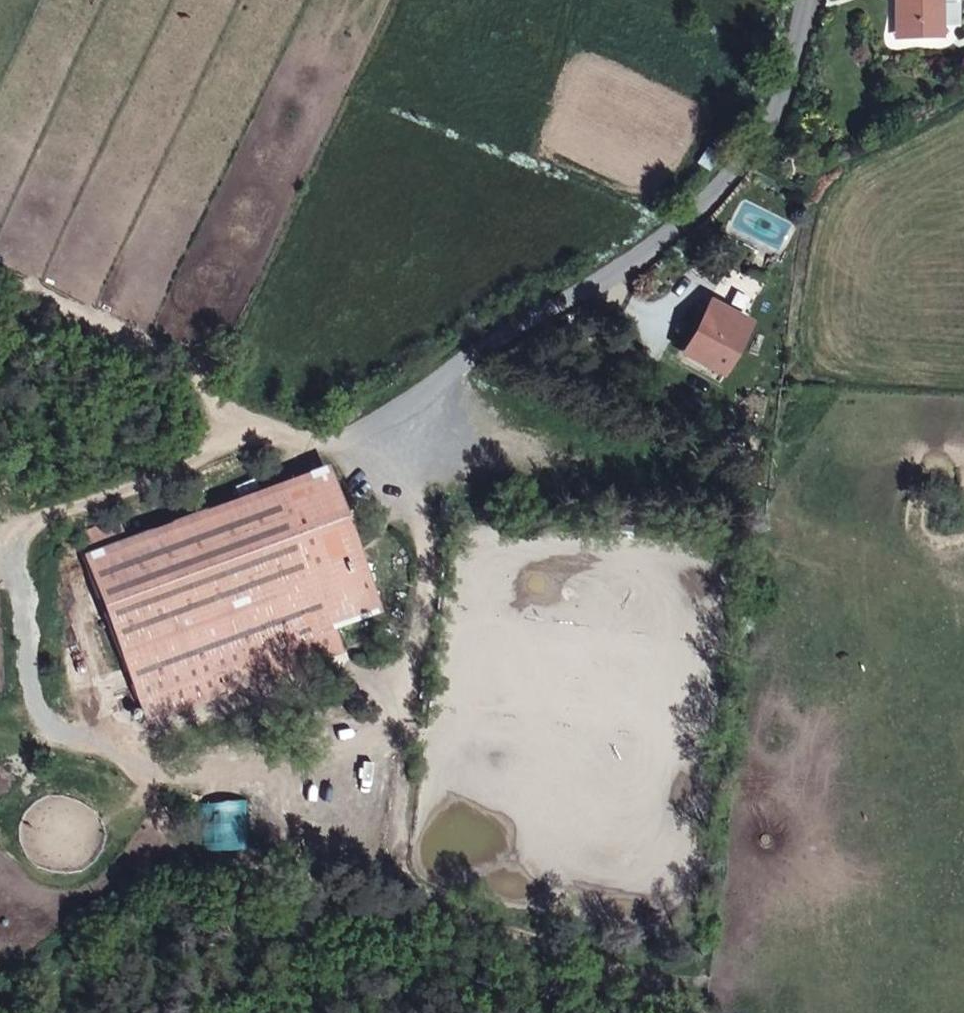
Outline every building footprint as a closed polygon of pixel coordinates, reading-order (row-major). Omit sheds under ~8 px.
[(884,54),(920,56),(923,1),(928,2),(928,0),(889,0),(884,54)] [(742,289),(726,330),(760,344),(777,303),(742,289)] [(411,599),(424,592),(468,570),(399,432),(215,527),(175,547),(250,696),(417,613),(411,599)] [(168,532),(175,547),(215,527),(206,511),(168,532)] [(435,615),(424,592),(411,599),(417,613),(250,696),(256,706),(435,615)]
